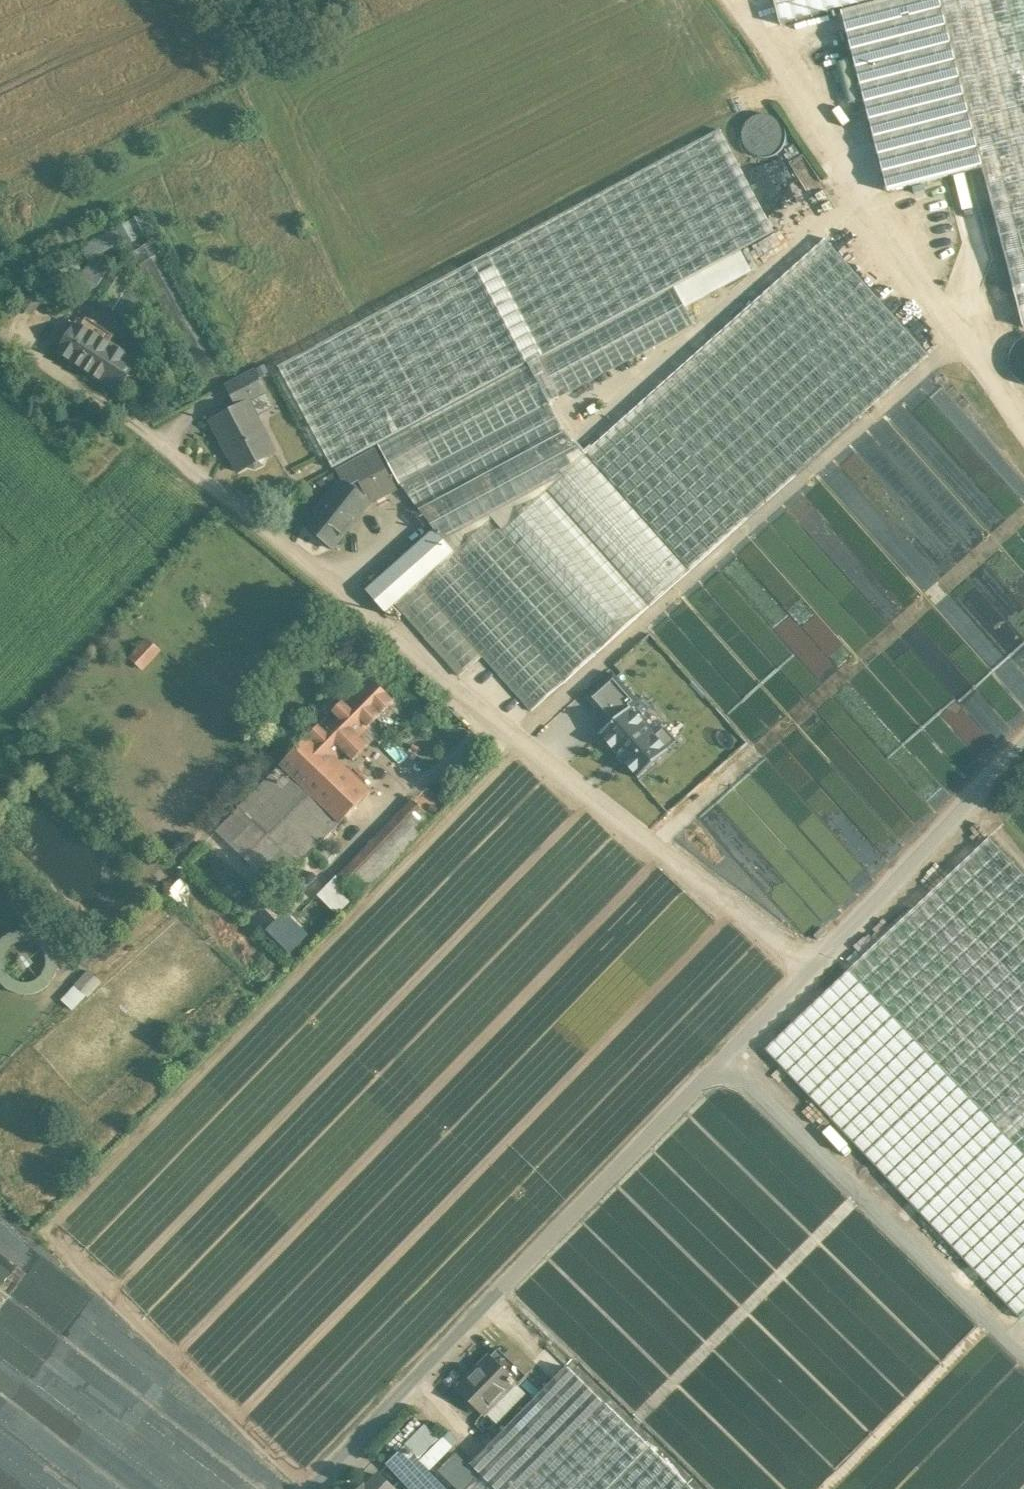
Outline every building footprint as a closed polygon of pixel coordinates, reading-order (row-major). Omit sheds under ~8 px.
[(781,27),(841,12),(887,0),(774,0),(781,27)] [(841,12),(887,191),(982,167),(939,0),(887,0),(841,12)] [(982,167),(1013,289),(1023,286),(1023,0),(939,0),(982,167)] [(785,147),(787,138),(785,129),(780,121),(772,116),(763,114),(754,116),(746,121),(741,129),(739,138),(741,147),(746,155),(754,160),(763,162),(772,160),(780,154),(785,147)] [(719,130),(473,262),(279,367),(333,468),(378,444),(379,445),(528,365),(549,404),(695,325),(685,308),(752,271),(741,250),(774,232),(719,130)] [(142,214),(119,222),(126,241),(149,234),(142,214)] [(82,268),(88,279),(92,277),(93,280),(101,275),(92,258),(120,243),(112,228),(78,246),(88,265),(82,268)] [(156,240),(132,253),(139,266),(163,253),(156,240)] [(929,356),(826,240),(759,300),(862,415),(929,356)] [(228,371),(163,253),(139,266),(203,383),(228,371)] [(150,297),(130,284),(112,311),(133,324),(150,297)] [(1013,289),(1023,327),(1023,286),(1013,289)] [(862,415),(759,300),(702,351),(805,466),(862,415)] [(111,344),(77,323),(58,353),(92,374),(91,375),(119,393),(139,361),(111,344)] [(805,466),(702,351),(645,402),(747,517),(805,466)] [(528,365),(379,445),(400,484),(549,404),(528,365)] [(254,369),(226,384),(238,407),(248,402),(249,403),(267,394),(254,369)] [(238,407),(211,422),(225,449),(228,450),(239,472),(249,467),(256,470),(264,465),(266,458),(275,453),(249,403),(248,402),(238,407)] [(747,517),(645,402),(587,454),(690,569),(747,517)] [(549,404),(400,484),(419,510),(564,433),(549,404)] [(564,433),(419,510),(435,530),(447,544),(449,542),(451,544),(449,547),(454,553),(493,518),(503,529),(542,494),(547,490),(546,490),(585,456),(564,433)] [(377,451),(337,472),(341,479),(370,502),(397,488),(377,451)] [(690,569),(587,454),(585,456),(546,490),(547,490),(649,605),(690,569)] [(370,502),(341,479),(318,507),(321,509),(306,527),(333,548),(370,502)] [(645,609),(542,494),(503,529),(605,645),(645,609)] [(503,529),(493,518),(454,553),(419,585),(482,656),(531,711),(605,645),(503,529)] [(435,530),(399,562),(419,585),(454,553),(449,547),(451,544),(449,542),(447,544),(435,530)] [(419,585),(399,562),(367,591),(387,614),(396,605),(419,585)] [(482,656),(419,585),(396,605),(459,676),(482,656)] [(143,638),(128,661),(143,671),(158,648),(143,638)] [(613,674),(588,696),(610,722),(635,700),(613,674)] [(369,677),(310,736),(335,761),(337,759),(345,752),(354,760),(368,746),(359,737),(370,726),(394,701),(369,677)] [(632,708),(601,735),(638,777),(668,750),(632,708)] [(335,761),(310,736),(281,765),(340,823),(371,792),(337,759),(335,761)] [(340,823),(281,765),(239,807),(239,808),(283,850),(298,865),(340,823)] [(434,821),(414,801),(402,813),(422,833),(434,821)] [(283,850),(239,808),(217,830),(261,873),(283,850)] [(402,813),(370,846),(390,865),(422,833),(402,813)] [(990,838),(849,970),(1023,1155),(1023,875),(990,838)] [(370,845),(338,878),(358,898),(390,865),(370,846),(370,845)] [(163,890),(182,911),(199,896),(179,875),(163,890)] [(331,913),(349,896),(330,876),(312,894),(331,913)] [(58,997),(69,1009),(99,981),(87,969),(58,997)] [(528,1377),(499,1349),(491,1358),(516,1382),(515,1383),(519,1386),(528,1377)] [(491,1358),(459,1390),(484,1414),(487,1411),(515,1383),(516,1382),(491,1358)] [(471,1465),(481,1475),(495,1488),(535,1488),(612,1410),(567,1367),(471,1465)] [(519,1386),(515,1383),(487,1411),(497,1421),(525,1393),(519,1386)] [(535,1488),(596,1488),(644,1441),(612,1410),(535,1488)] [(854,1442),(844,1433),(831,1447),(822,1439),(819,1442),(791,1416),(790,1417),(788,1414),(751,1452),(768,1467),(764,1471),(778,1484),(774,1488),(809,1488),(854,1442)] [(426,1425),(406,1445),(414,1453),(415,1452),(420,1457),(439,1438),(426,1425)] [(441,1439),(421,1458),(451,1488),(453,1488),(472,1471),(441,1439)] [(596,1488),(683,1488),(687,1484),(644,1441),(596,1488)] [(406,1445),(394,1458),(423,1488),(447,1488),(414,1453),(406,1445)] [(367,1487),(365,1486),(362,1488),(393,1488),(379,1475),(367,1487)] [(481,1475),(467,1488),(495,1488),(481,1475)]
